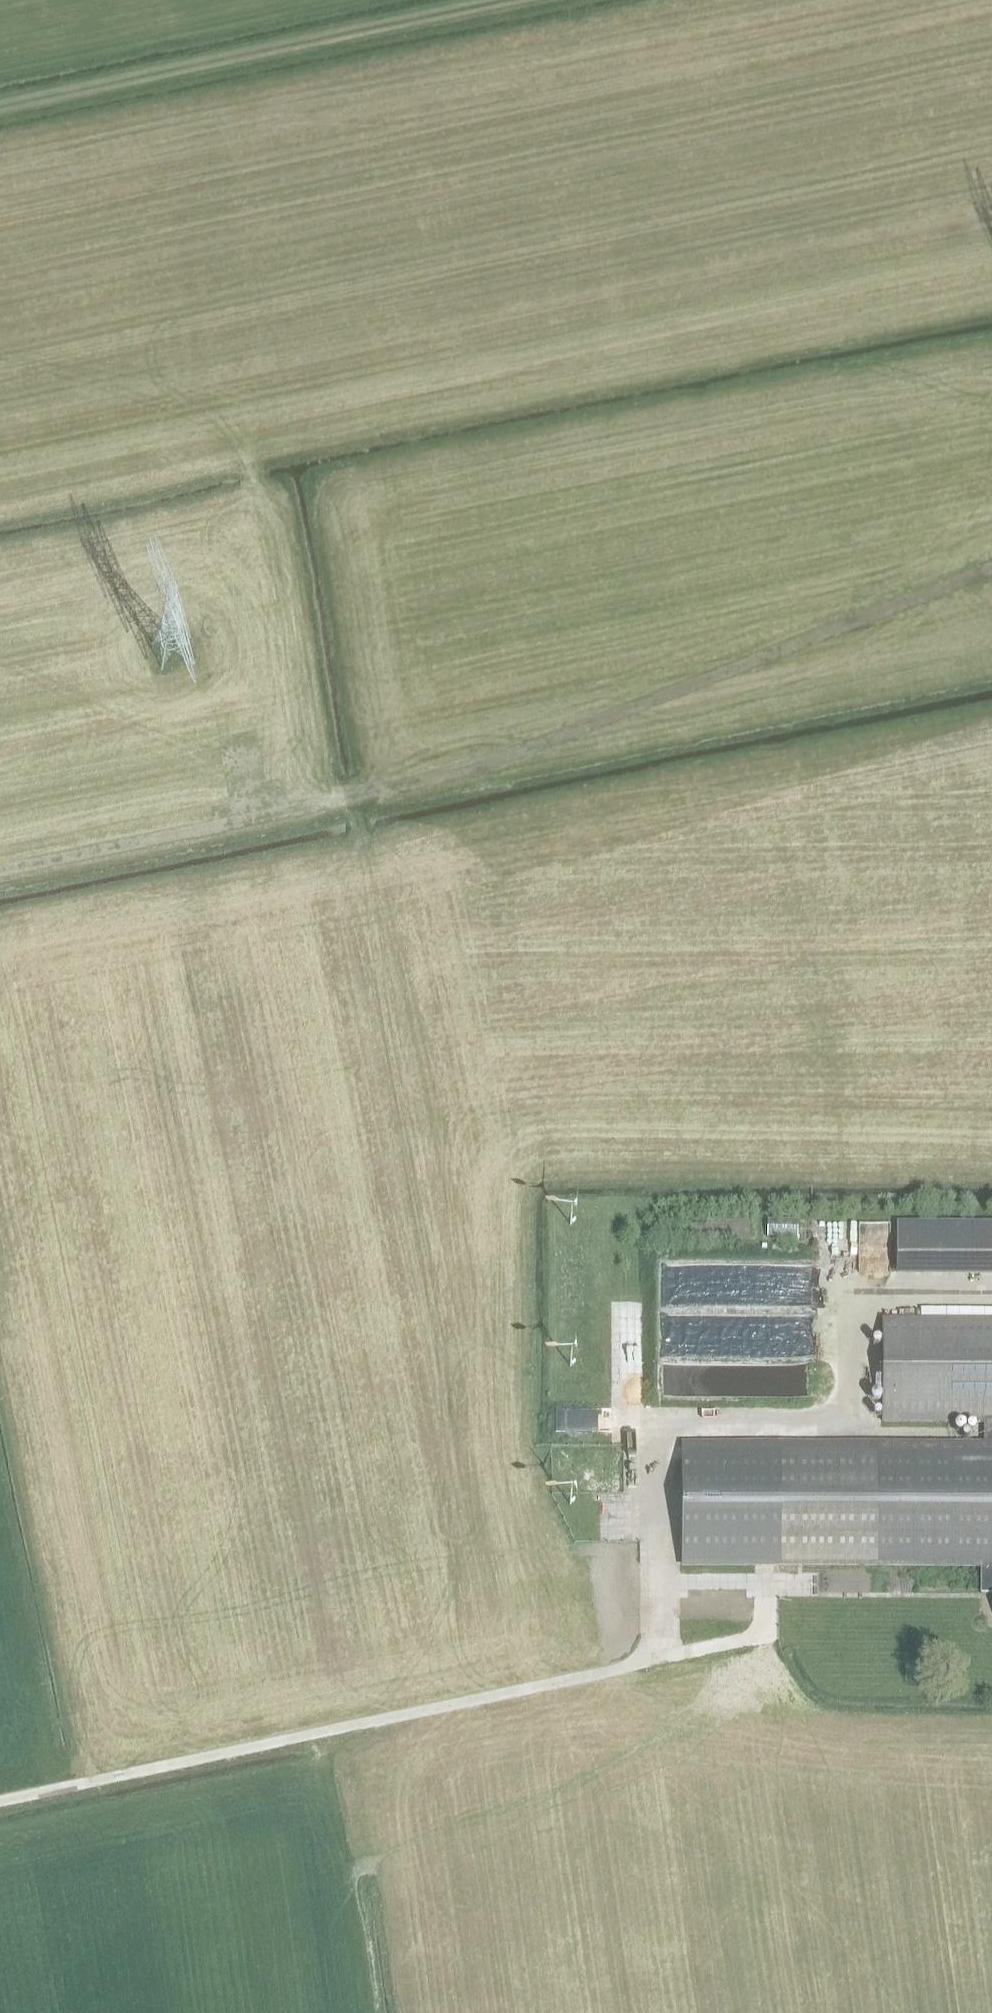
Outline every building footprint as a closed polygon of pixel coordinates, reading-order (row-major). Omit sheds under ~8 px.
[(779,1232),(795,1232),(795,1219),(769,1219),(769,1225),(780,1225),(779,1232)] [(897,1232),(896,1272),(991,1272),(991,1232),(897,1232)] [(882,1320),(881,1422),(983,1423),(983,1453),(680,1451),(680,1564),(980,1564),(980,1594),(991,1594),(991,1320),(882,1320)]
